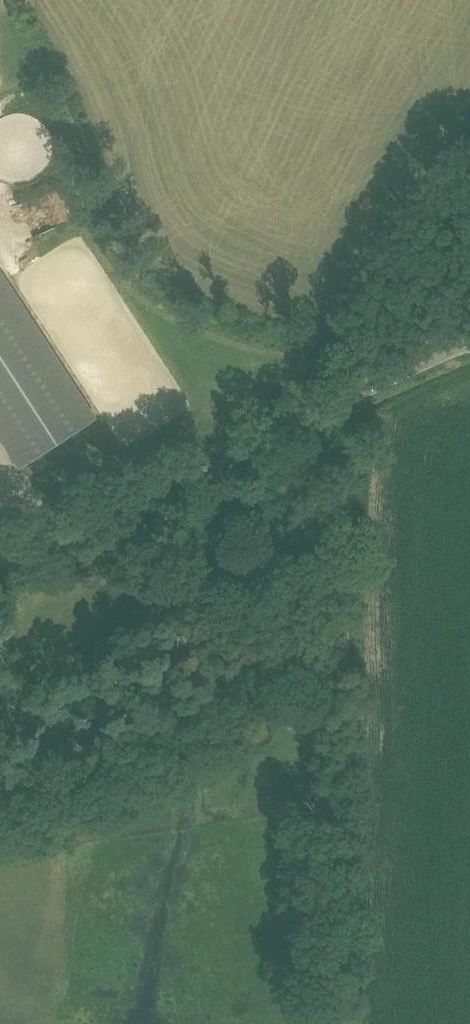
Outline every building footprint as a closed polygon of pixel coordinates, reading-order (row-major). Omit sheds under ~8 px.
[(21,468),(95,419),(0,273),(0,435),(21,468)]
